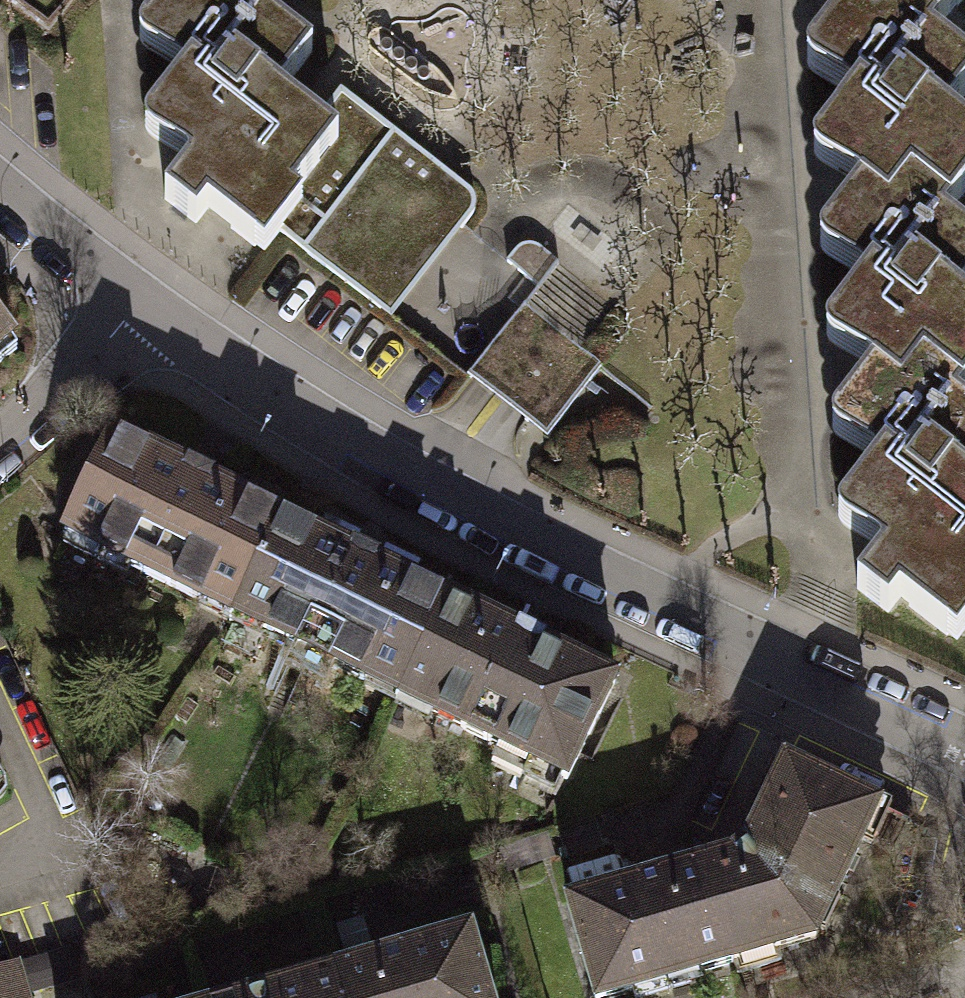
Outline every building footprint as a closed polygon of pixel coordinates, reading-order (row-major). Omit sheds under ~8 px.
[(315,123),(302,113),(279,95),(312,52),(265,15),(271,7),(262,0),(210,0),(209,1),(209,0),(166,0),(148,23),(196,60),(154,114),(202,151),(165,199),(196,223),(207,209),(221,220),(255,246),(271,225),(338,140),(315,123)] [(851,2),(816,46),(864,83),(821,138),(870,176),(864,184),(890,204),(910,178),(952,211),(964,195),(964,132),(947,119),(964,96),(964,64),(932,39),(941,28),(904,0),(894,0),(877,22),(851,2)] [(851,2),(877,22),(894,0),(852,0),(851,2)] [(941,28),(963,0),(904,0),(941,28)] [(338,140),(271,225),(380,310),(385,304),(381,302),(448,217),(462,228),(472,215),(483,201),(469,190),(341,90),(315,123),(338,140)] [(864,184),(828,230),(877,267),(835,320),(883,357),(876,366),(902,386),(922,360),(964,393),(964,305),(960,301),(964,294),(964,236),(945,221),(952,211),(910,178),(890,204),(864,184)] [(516,248),(507,260),(538,284),(557,261),(537,245),(525,237),(516,248)] [(0,321),(0,345),(12,336),(0,321)] [(964,394),(964,393),(922,360),(902,386),(876,366),(841,412),(889,449),(847,503),(895,540),(857,588),(889,613),(899,599),(940,631),(964,599),(964,409),(957,403),(964,394)] [(235,610),(282,516),(113,433),(64,533),(203,601),(206,595),(235,610)] [(402,690),(448,597),(282,516),(235,610),(264,624),(261,630),(369,683),(372,676),(402,690)] [(567,780),(616,680),(448,597),(402,690),(431,705),(428,712),(567,780)] [(784,760),(745,841),(732,853),(698,863),(713,913),(719,912),(733,962),(736,973),(782,959),(779,948),(815,937),(879,805),(784,760)] [(698,863),(566,902),(594,997),(611,997),(733,962),(719,912),(713,913),(698,863)] [(471,929),(338,967),(347,997),(491,997),(471,929)] [(72,950),(35,961),(43,987),(80,976),(72,950)] [(16,963),(0,967),(0,997),(26,997),(16,963)] [(338,967),(232,997),(347,997),(338,967)]
